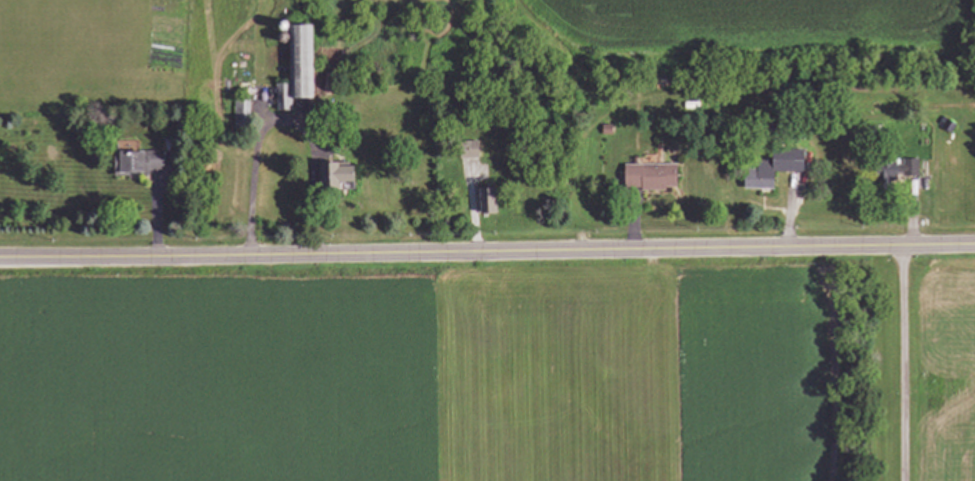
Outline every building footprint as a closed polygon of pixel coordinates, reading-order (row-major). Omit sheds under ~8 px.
[(315,101),(315,28),(291,28),(292,86),(278,86),(278,113),(294,113),(294,102),(315,101)] [(235,130),(250,130),(250,102),(235,102),(235,130)] [(479,143),(461,143),(461,160),(479,160),(479,143)] [(166,153),(116,153),(116,178),(166,178),(166,153)] [(803,173),(803,159),(789,159),(789,173),(803,173)] [(876,192),(893,192),(893,180),(920,180),(920,161),(877,161),(876,192)] [(356,193),(356,167),(323,167),(323,193),(356,193)] [(625,192),(678,192),(678,167),(625,167),(625,192)] [(745,192),(775,192),(775,171),(745,171),(745,192)] [(482,216),(499,216),(499,191),(482,191),(482,216)]
